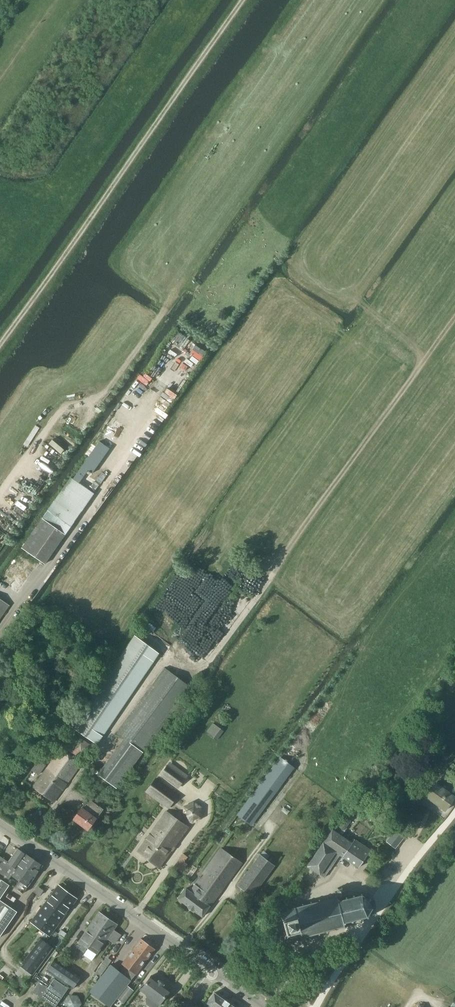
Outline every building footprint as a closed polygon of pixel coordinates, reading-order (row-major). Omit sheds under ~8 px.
[(71,476),(42,518),(21,548),(45,564),(65,534),(71,525),(94,492),(71,476)] [(9,605),(0,599),(0,618),(9,605)] [(97,744),(159,653),(134,636),(71,727),(97,744)] [(117,732),(124,738),(98,774),(116,787),(191,688),(165,668),(117,732)] [(206,732),(217,740),(224,731),(213,723),(206,732)] [(81,736),(70,750),(84,760),(94,746),(81,736)] [(61,751),(33,787),(53,802),(81,764),(59,747),(58,749),(61,751)] [(280,757),(248,799),(237,815),(253,827),(296,769),(280,757)] [(39,759),(31,770),(39,775),(46,764),(39,759)] [(169,807),(178,795),(156,778),(147,791),(169,807)] [(445,810),(454,797),(436,782),(426,796),(445,810)] [(88,798),(73,819),(88,830),(103,809),(88,798)] [(194,801),(183,806),(182,817),(192,824),(203,819),(203,807),(194,801)] [(189,827),(167,811),(137,852),(159,868),(189,827)] [(333,829),(323,843),(340,854),(358,867),(371,850),(362,844),(364,841),(362,840),(360,842),(354,838),(352,841),(344,837),(342,835),(348,828),(347,827),(354,818),(353,817),(354,814),(350,811),(349,813),(348,812),(340,823),(339,822),(333,829)] [(396,829),(386,841),(396,848),(405,836),(396,829)] [(308,865),(323,877),(340,854),(323,843),(308,865)] [(191,892),(186,888),(178,899),(202,917),(242,863),(222,848),(191,892)] [(6,883),(12,875),(26,854),(17,849),(9,861),(0,855),(0,879),(6,883)] [(188,857),(183,853),(174,866),(181,871),(186,864),(184,862),(188,857)] [(12,875),(20,880),(15,888),(23,893),(42,866),(26,854),(12,875)] [(252,895),(274,865),(260,854),(238,885),(252,895)] [(0,879),(0,898),(9,885),(6,883),(0,879)] [(77,899),(58,885),(45,903),(63,917),(77,899)] [(279,911),(280,912),(287,939),(287,942),(289,942),(289,941),(310,936),(310,937),(312,937),(311,935),(326,932),(326,933),(328,932),(328,931),(343,927),(344,928),(345,928),(344,924),(345,924),(345,921),(351,919),(352,922),(353,921),(353,919),(358,918),(359,920),(361,919),(360,917),(366,916),(367,918),(368,917),(368,912),(371,908),(373,909),(374,907),(372,906),(370,900),(372,898),(370,897),(369,899),(362,894),(362,892),(361,892),(361,894),(355,896),(355,894),(352,894),(353,896),(346,897),(346,894),(348,894),(348,892),(345,892),(345,890),(346,890),(346,888),(343,888),(343,887),(340,887),(340,888),(338,888),(337,887),(336,889),(337,890),(337,891),(335,891),(335,893),(337,893),(337,895),(335,895),(335,897),(321,900),(320,899),(319,899),(319,901),(304,904),(304,903),(302,903),(303,905),(283,910),(281,909),(279,911)] [(18,911),(0,900),(0,937),(18,911)] [(31,922),(50,936),(63,917),(45,903),(31,922)] [(117,924),(99,912),(88,928),(106,940),(117,924)] [(76,946),(84,952),(87,947),(97,954),(106,940),(88,928),(79,942),(76,946)] [(141,938),(133,949),(147,959),(155,949),(141,938)] [(53,948),(41,939),(21,966),(32,975),(53,948)] [(120,972),(111,965),(91,993),(111,1006),(136,974),(147,959),(133,949),(122,964),(125,966),(120,972)] [(81,978),(55,959),(47,971),(73,989),(81,978)] [(102,960),(95,971),(102,976),(110,965),(102,960)] [(172,990),(151,974),(140,990),(160,1005),(172,990)] [(68,988),(54,979),(48,988),(62,998),(68,988)] [(128,985),(117,999),(124,1004),(134,990),(128,985)] [(55,1006),(59,1006),(57,1005),(62,998),(48,988),(41,998),(55,1006)] [(210,1005),(208,1006),(235,1006),(214,993),(207,1003),(210,1005)] [(64,1002),(67,1006),(80,1006),(82,1003),(78,995),(69,994),(64,1002)]
